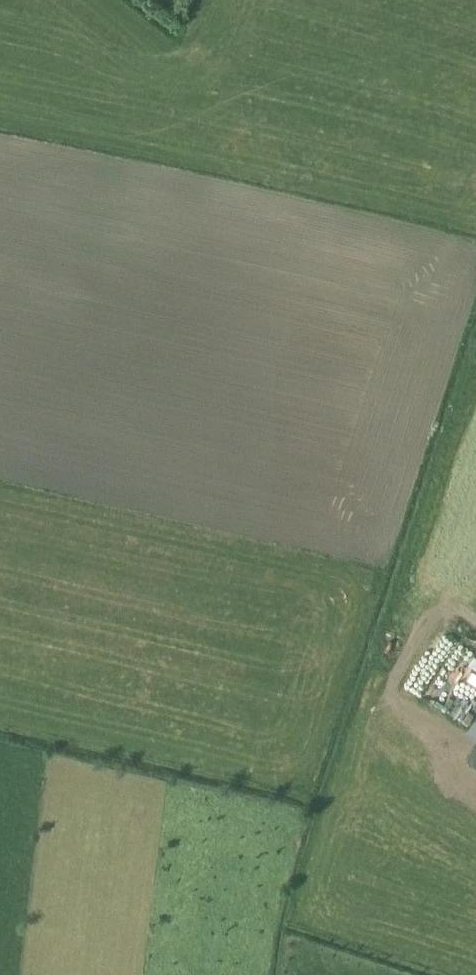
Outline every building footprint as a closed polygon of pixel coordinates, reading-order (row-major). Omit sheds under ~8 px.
[(475,733),(475,713),(470,709),(460,723),(475,733)]
